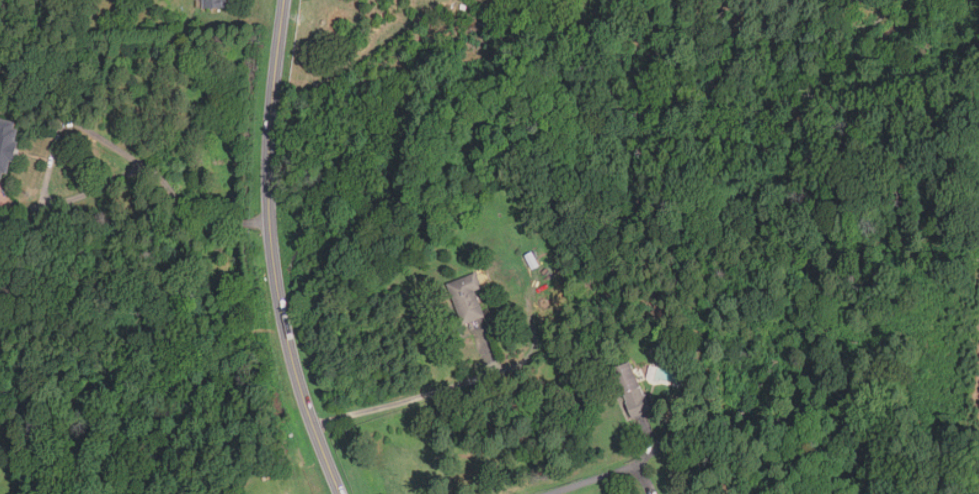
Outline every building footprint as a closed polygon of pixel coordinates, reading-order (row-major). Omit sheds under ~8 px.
[(0,119),(0,178),(10,179),(18,121),(0,119)] [(462,324),(484,316),(475,289),(482,287),(477,272),(448,282),(462,324)] [(614,367),(630,417),(649,411),(633,361),(614,367)]
